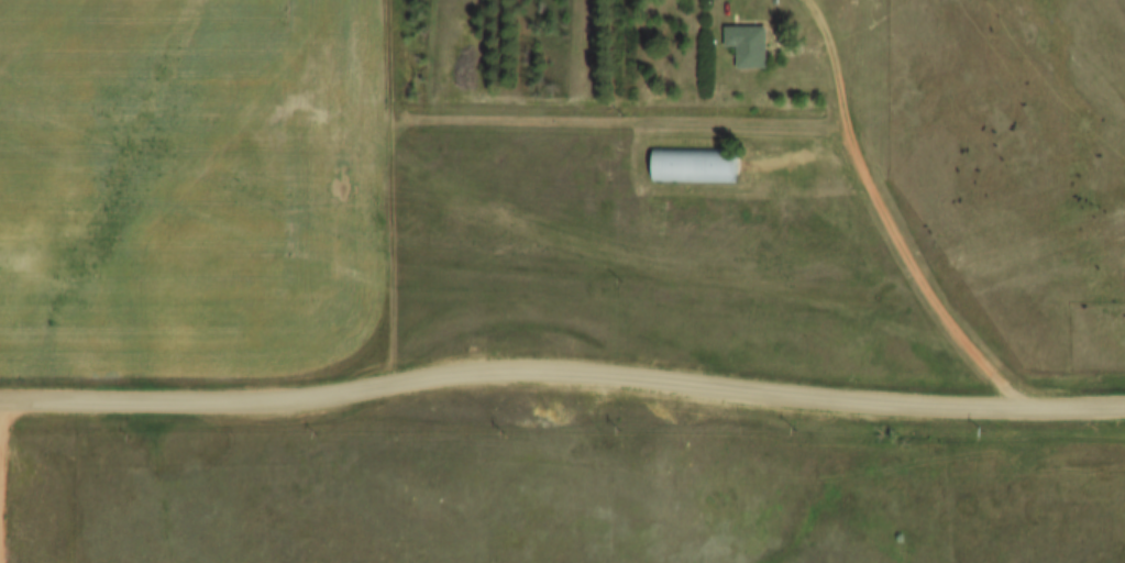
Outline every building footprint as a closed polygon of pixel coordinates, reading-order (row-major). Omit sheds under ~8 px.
[(725,47),(737,47),(737,68),(767,68),(767,25),(725,25),(725,47)] [(650,181),(685,181),(685,172),(693,173),(693,165),(720,166),(721,152),(651,150),(650,181)]
